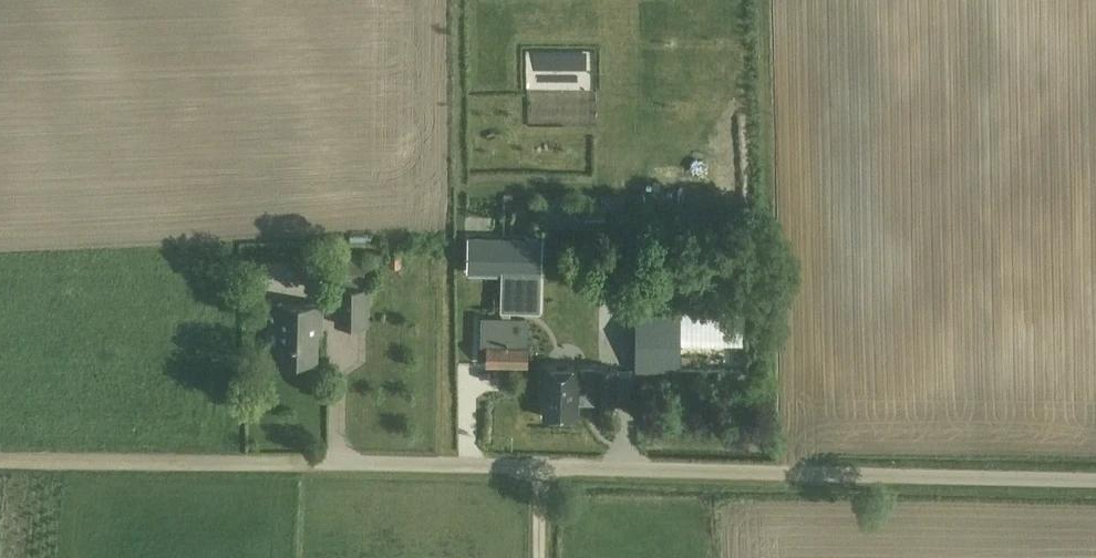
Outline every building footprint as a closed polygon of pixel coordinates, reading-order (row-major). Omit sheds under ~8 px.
[(539,310),(542,239),(469,236),(468,268),(503,269),(501,308),(539,310)] [(393,267),(402,267),(402,251),(393,251),(393,267)] [(342,277),(366,277),(366,253),(343,253),(342,277)] [(336,286),(335,325),(369,326),(370,287),(336,286)] [(318,323),(322,323),(322,304),(271,303),(270,328),(280,329),(279,358),(317,359),(318,323)] [(636,370),(665,370),(748,372),(749,309),(665,308),(636,307),(636,370)] [(529,345),(486,345),(487,365),(529,365),(529,345)] [(541,402),(545,403),(544,416),(580,417),(581,389),(596,390),(596,398),(617,399),(618,368),(542,365),(541,402)] [(657,381),(656,396),(669,397),(669,381),(657,381)]
